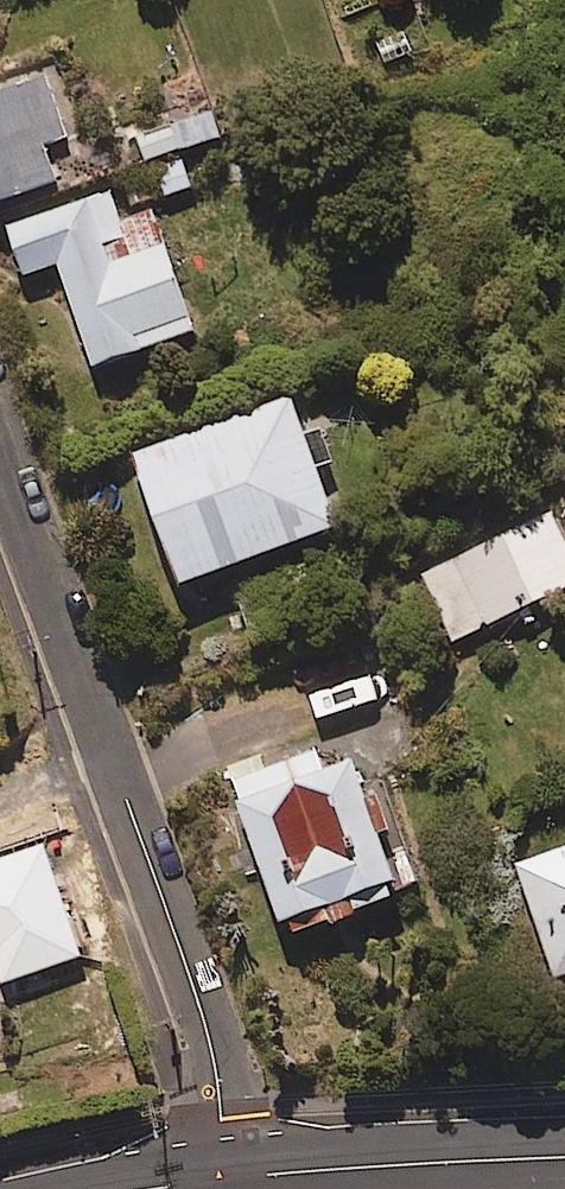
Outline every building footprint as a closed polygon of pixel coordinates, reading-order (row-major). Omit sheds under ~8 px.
[(47,76),(0,91),(0,200),(57,181),(45,145),(67,138),(47,76)] [(221,136),(211,106),(136,129),(146,160),(221,136)] [(120,223),(109,191),(7,227),(24,275),(58,262),(95,365),(194,330),(152,211),(120,223)] [(338,524),(291,396),(132,454),(179,582),(338,524)] [(551,514),(427,576),(459,639),(564,585),(564,541),(551,514)] [(285,933),(401,893),(382,838),(395,833),(380,791),(369,794),(358,760),(324,772),(316,750),(264,768),(260,757),(228,769),(285,933)] [(516,863),(556,977),(564,973),(564,846),(516,863)] [(2,981),(78,955),(43,847),(0,861),(0,975),(2,981)]
